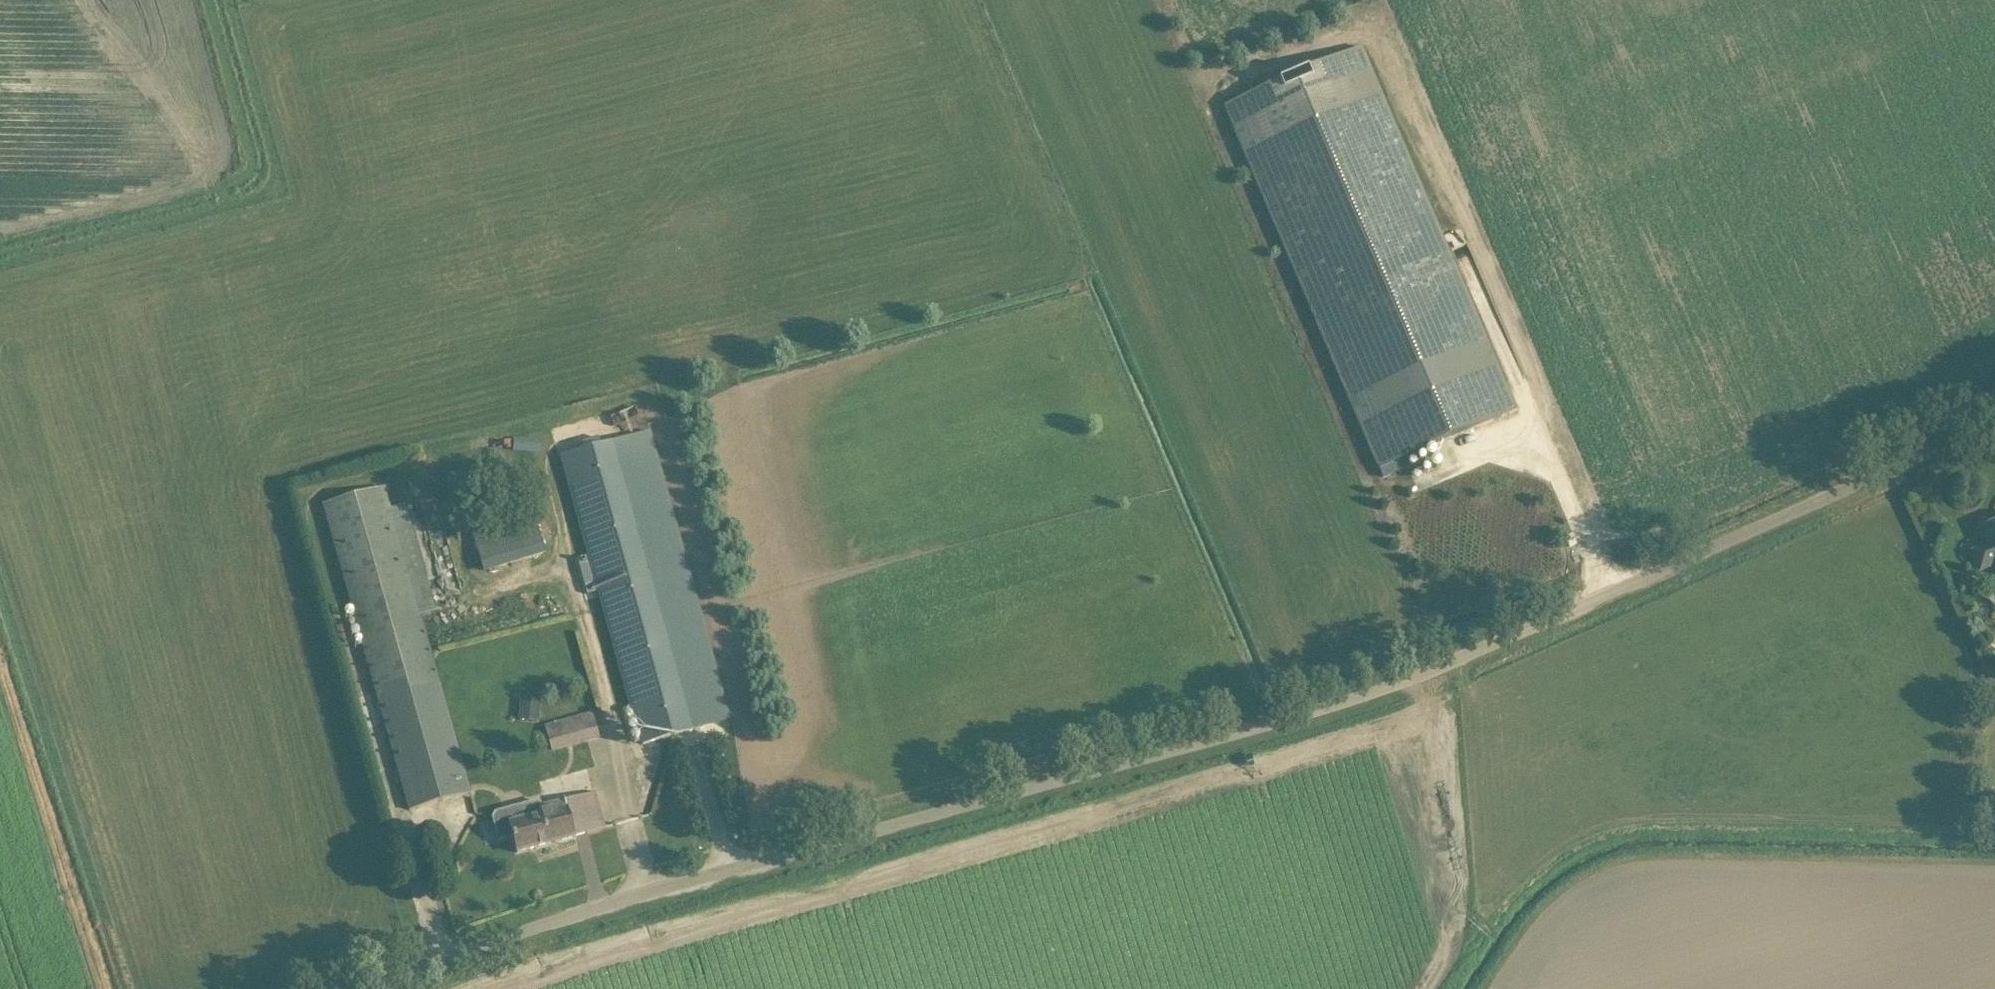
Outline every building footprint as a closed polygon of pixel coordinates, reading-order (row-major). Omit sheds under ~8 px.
[(1517,411),(1508,391),(1362,47),(1224,106),(1380,470),(1517,411)] [(563,456),(643,745),(701,729),(621,440),(563,456)] [(469,786),(425,629),(421,616),(436,612),(406,505),(391,509),(385,488),(323,506),(352,609),(371,676),(408,811),(471,793),(469,786)] [(483,570),(545,553),(536,522),(475,539),(483,570)] [(1980,532),(1986,547),(1974,553),(1982,571),(1994,565),(1994,525),(1980,532)] [(521,713),(539,715),(540,702),(522,700),(521,713)] [(552,750),(599,738),(592,714),(546,727),(552,750)] [(542,816),(510,824),(517,853),(550,844),(604,829),(595,794),(540,809),(542,816)]
